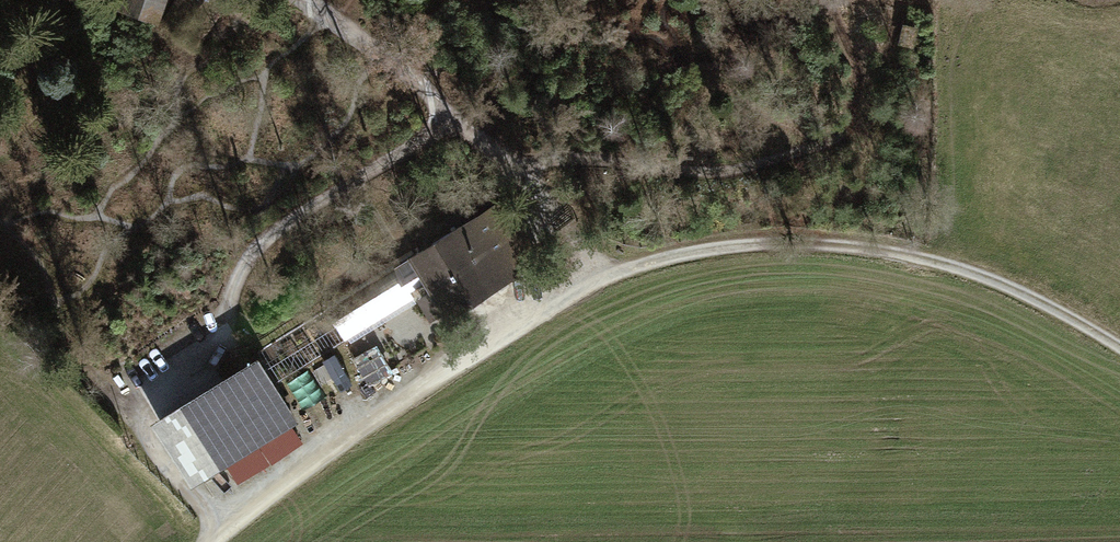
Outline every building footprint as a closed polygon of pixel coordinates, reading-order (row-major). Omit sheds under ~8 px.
[(121,11),(159,24),(167,0),(125,0),(121,11)] [(485,211),(414,255),(429,279),(449,312),(521,269),(485,211)] [(414,255),(257,352),(276,383),(413,299),(409,292),(429,279),(414,255)] [(257,370),(163,427),(193,477),(286,419),(257,370)]
